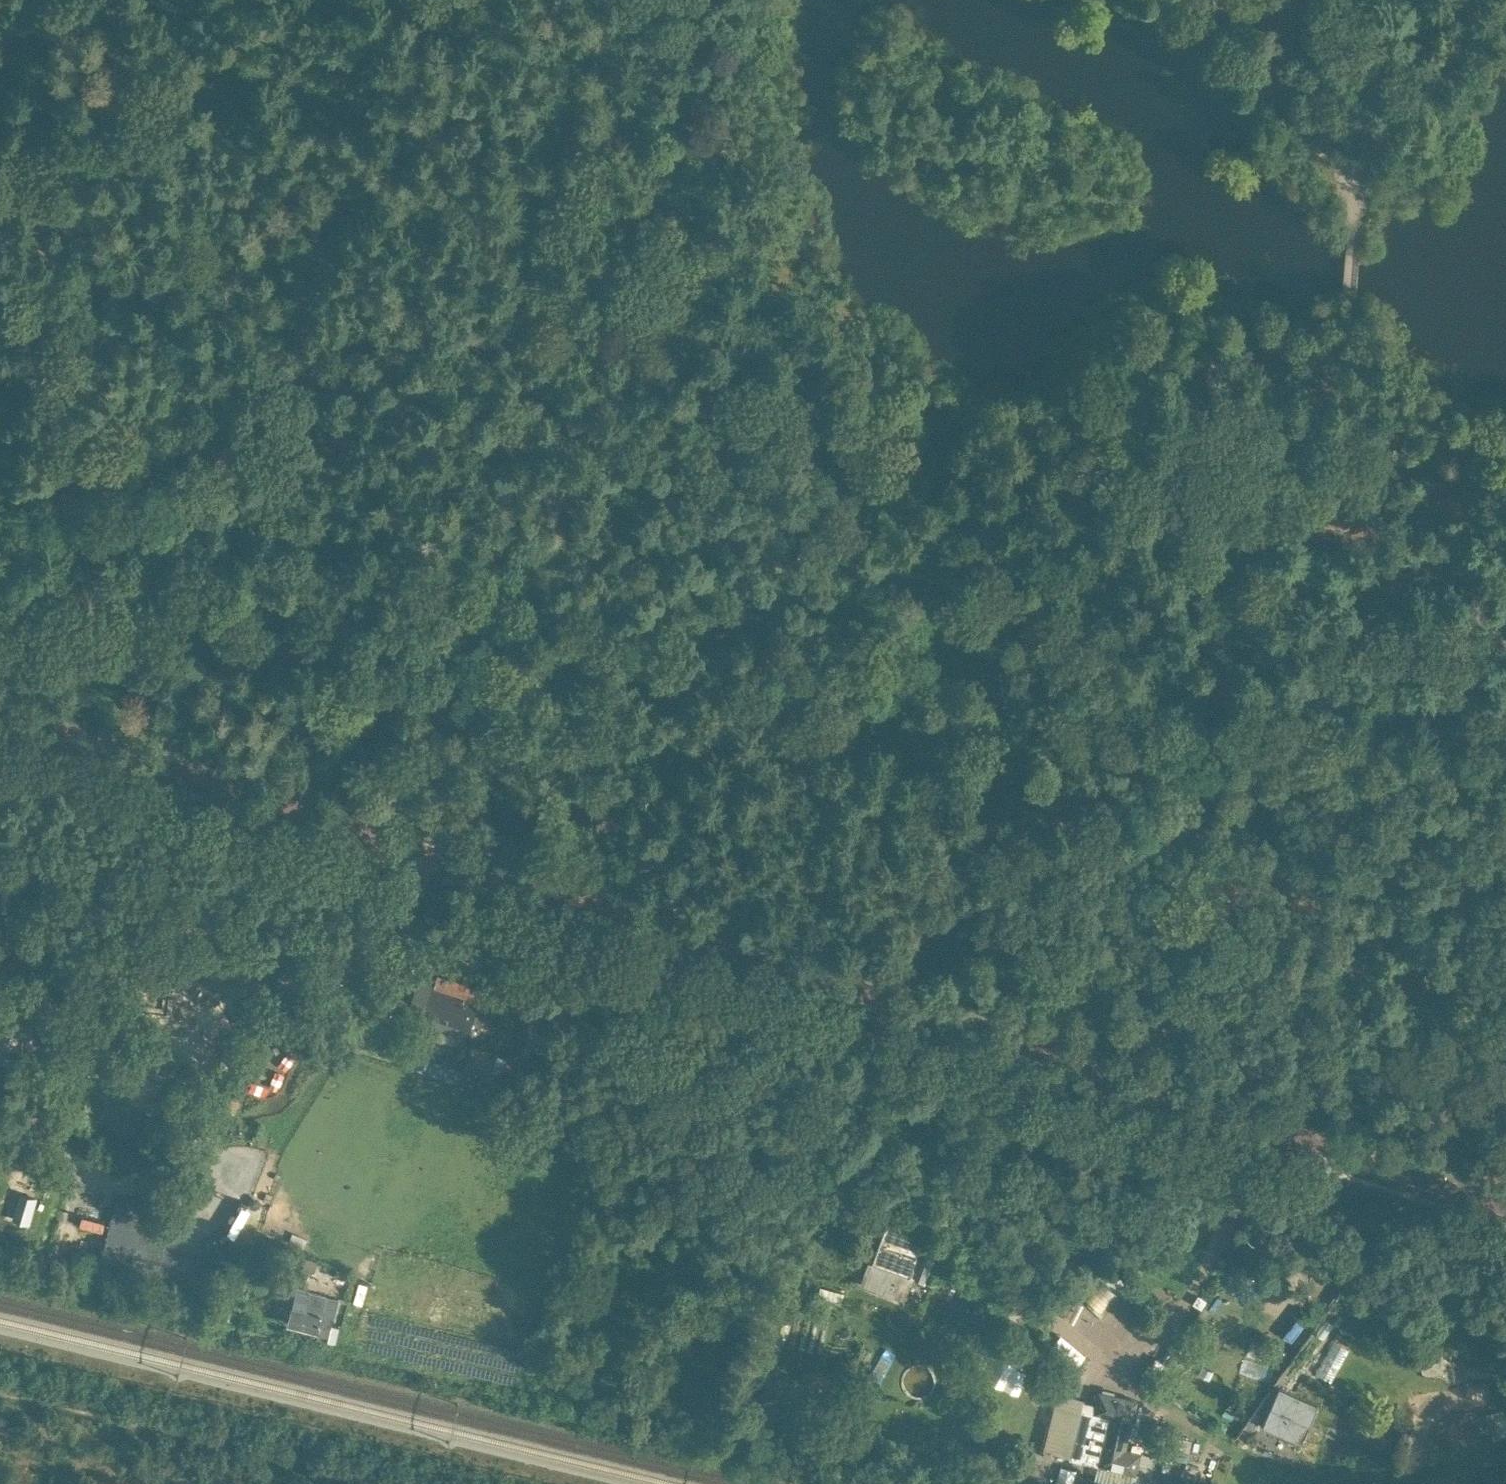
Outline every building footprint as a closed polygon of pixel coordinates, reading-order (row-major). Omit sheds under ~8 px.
[(420,981),(407,1019),(415,1022),(409,1040),(457,1055),(461,1042),(474,1046),(485,1013),(494,1016),(498,1006),(488,1003),(491,994),(453,981),(452,985),(444,982),(442,988),(420,981)] [(274,1191),(278,1149),(232,1144),(228,1186),(274,1191)] [(118,1197),(102,1271),(166,1286),(190,1291),(195,1266),(172,1261),(183,1211),(118,1197)] [(893,1230),(880,1269),(916,1281),(929,1242),(893,1230)] [(210,1295),(223,1239),(213,1236),(200,1293),(210,1295)] [(1261,1269),(1251,1263),(1246,1270),(1257,1276),(1261,1269)] [(323,1311),(327,1296),(297,1289),(289,1323),(319,1330),(317,1337),(336,1342),(342,1316),(323,1311)] [(1316,1308),(1304,1300),(1284,1329),(1295,1338),(1316,1308)] [(1085,1367),(1092,1357),(1069,1342),(1063,1351),(1085,1367)] [(988,1382),(1020,1392),(1030,1360),(998,1350),(988,1382)] [(901,1369),(868,1357),(858,1382),(892,1394),(901,1369)] [(925,1388),(926,1371),(914,1371),(914,1388),(925,1388)] [(1278,1386),(1262,1424),(1301,1441),(1318,1402),(1278,1386)] [(1125,1449),(1137,1401),(1099,1391),(1094,1412),(1083,1409),(1070,1456),(1134,1474),(1140,1452),(1125,1449)] [(1075,1465),(1060,1464),(1058,1483),(1074,1483),(1075,1465)]
